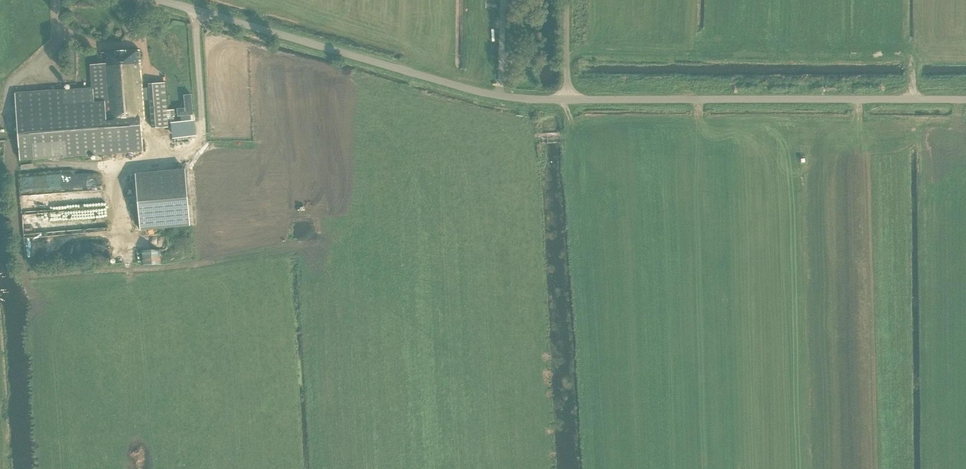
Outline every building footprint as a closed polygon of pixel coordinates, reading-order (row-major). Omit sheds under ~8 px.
[(139,50),(101,53),(101,63),(91,64),(92,88),(15,93),(19,160),(143,151),(141,121),(144,121),(139,50)] [(164,83),(149,84),(152,128),(168,127),(167,117),(174,117),(174,110),(167,110),(164,83)] [(20,174),(24,190),(43,186),(40,170),(20,174)] [(185,170),(135,174),(140,230),(190,226),(185,170)] [(51,194),(23,197),(24,209),(57,205),(56,199),(51,200),(51,194)] [(182,244),(179,250),(188,254),(191,248),(182,244)]
